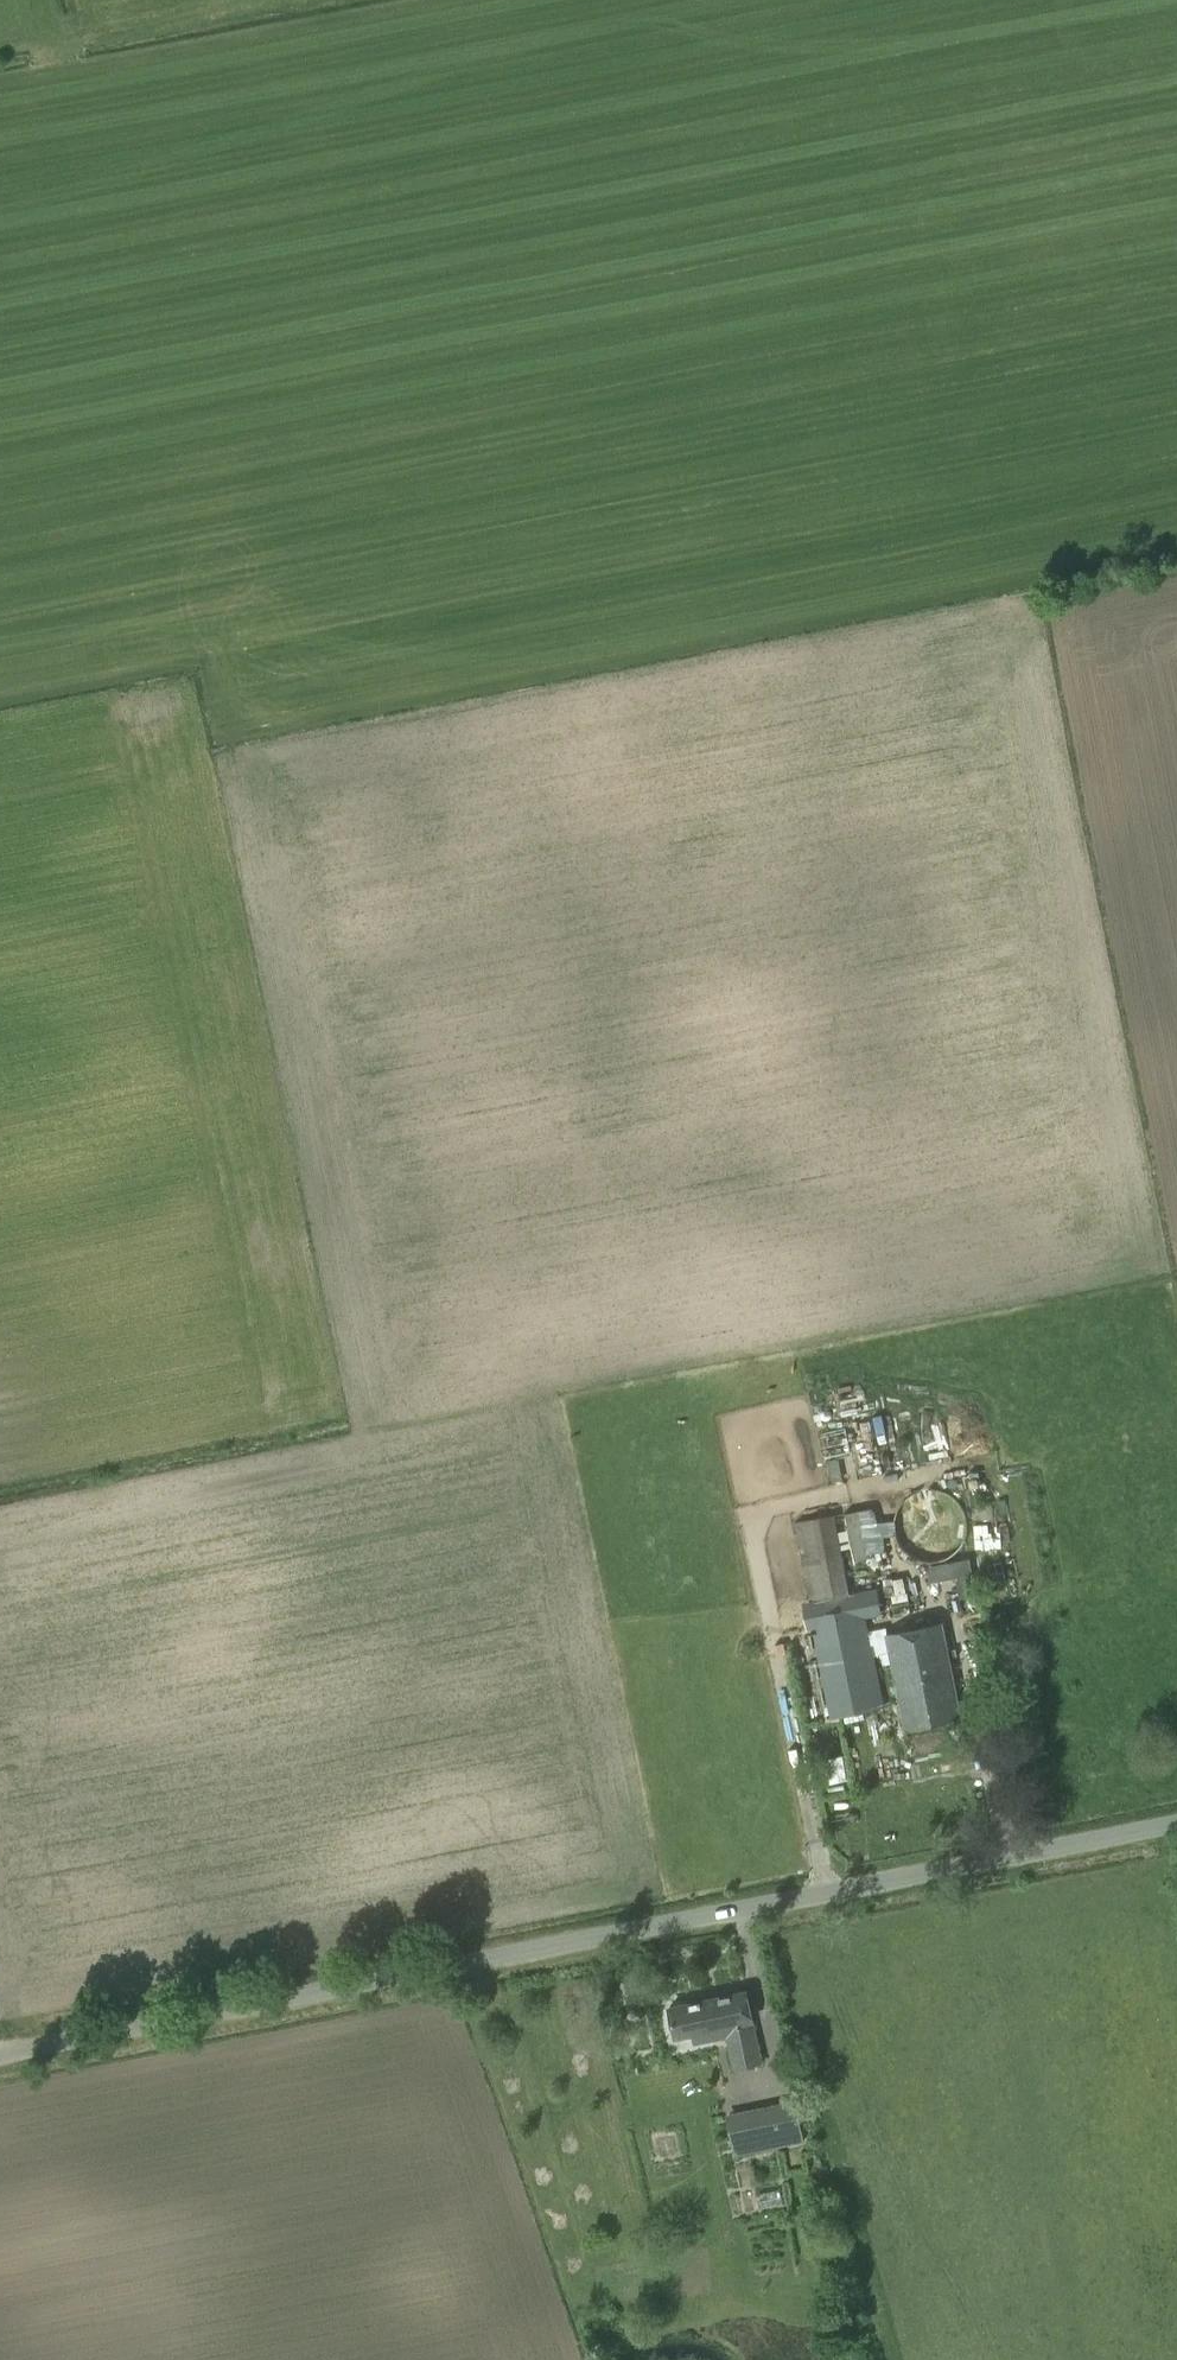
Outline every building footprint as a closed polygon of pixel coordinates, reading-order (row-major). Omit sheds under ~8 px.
[(851,1592),(838,1528),(835,1513),(793,1521),(815,1628),(882,1614),(876,1587),(851,1592)] [(960,1714),(942,1623),(887,1634),(886,1627),(823,1639),(821,1632),(811,1634),(826,1717),(883,1706),(873,1653),(890,1650),(905,1725),(960,1714)] [(761,2061),(750,2006),(746,1987),(718,1992),(719,1997),(670,2007),(676,2036),(711,2029),(711,2027),(725,2024),(734,2066),(761,2061)] [(775,2104),(739,2111),(745,2144),(776,2137),(777,2144),(804,2139),(796,2099),(775,2104)]
